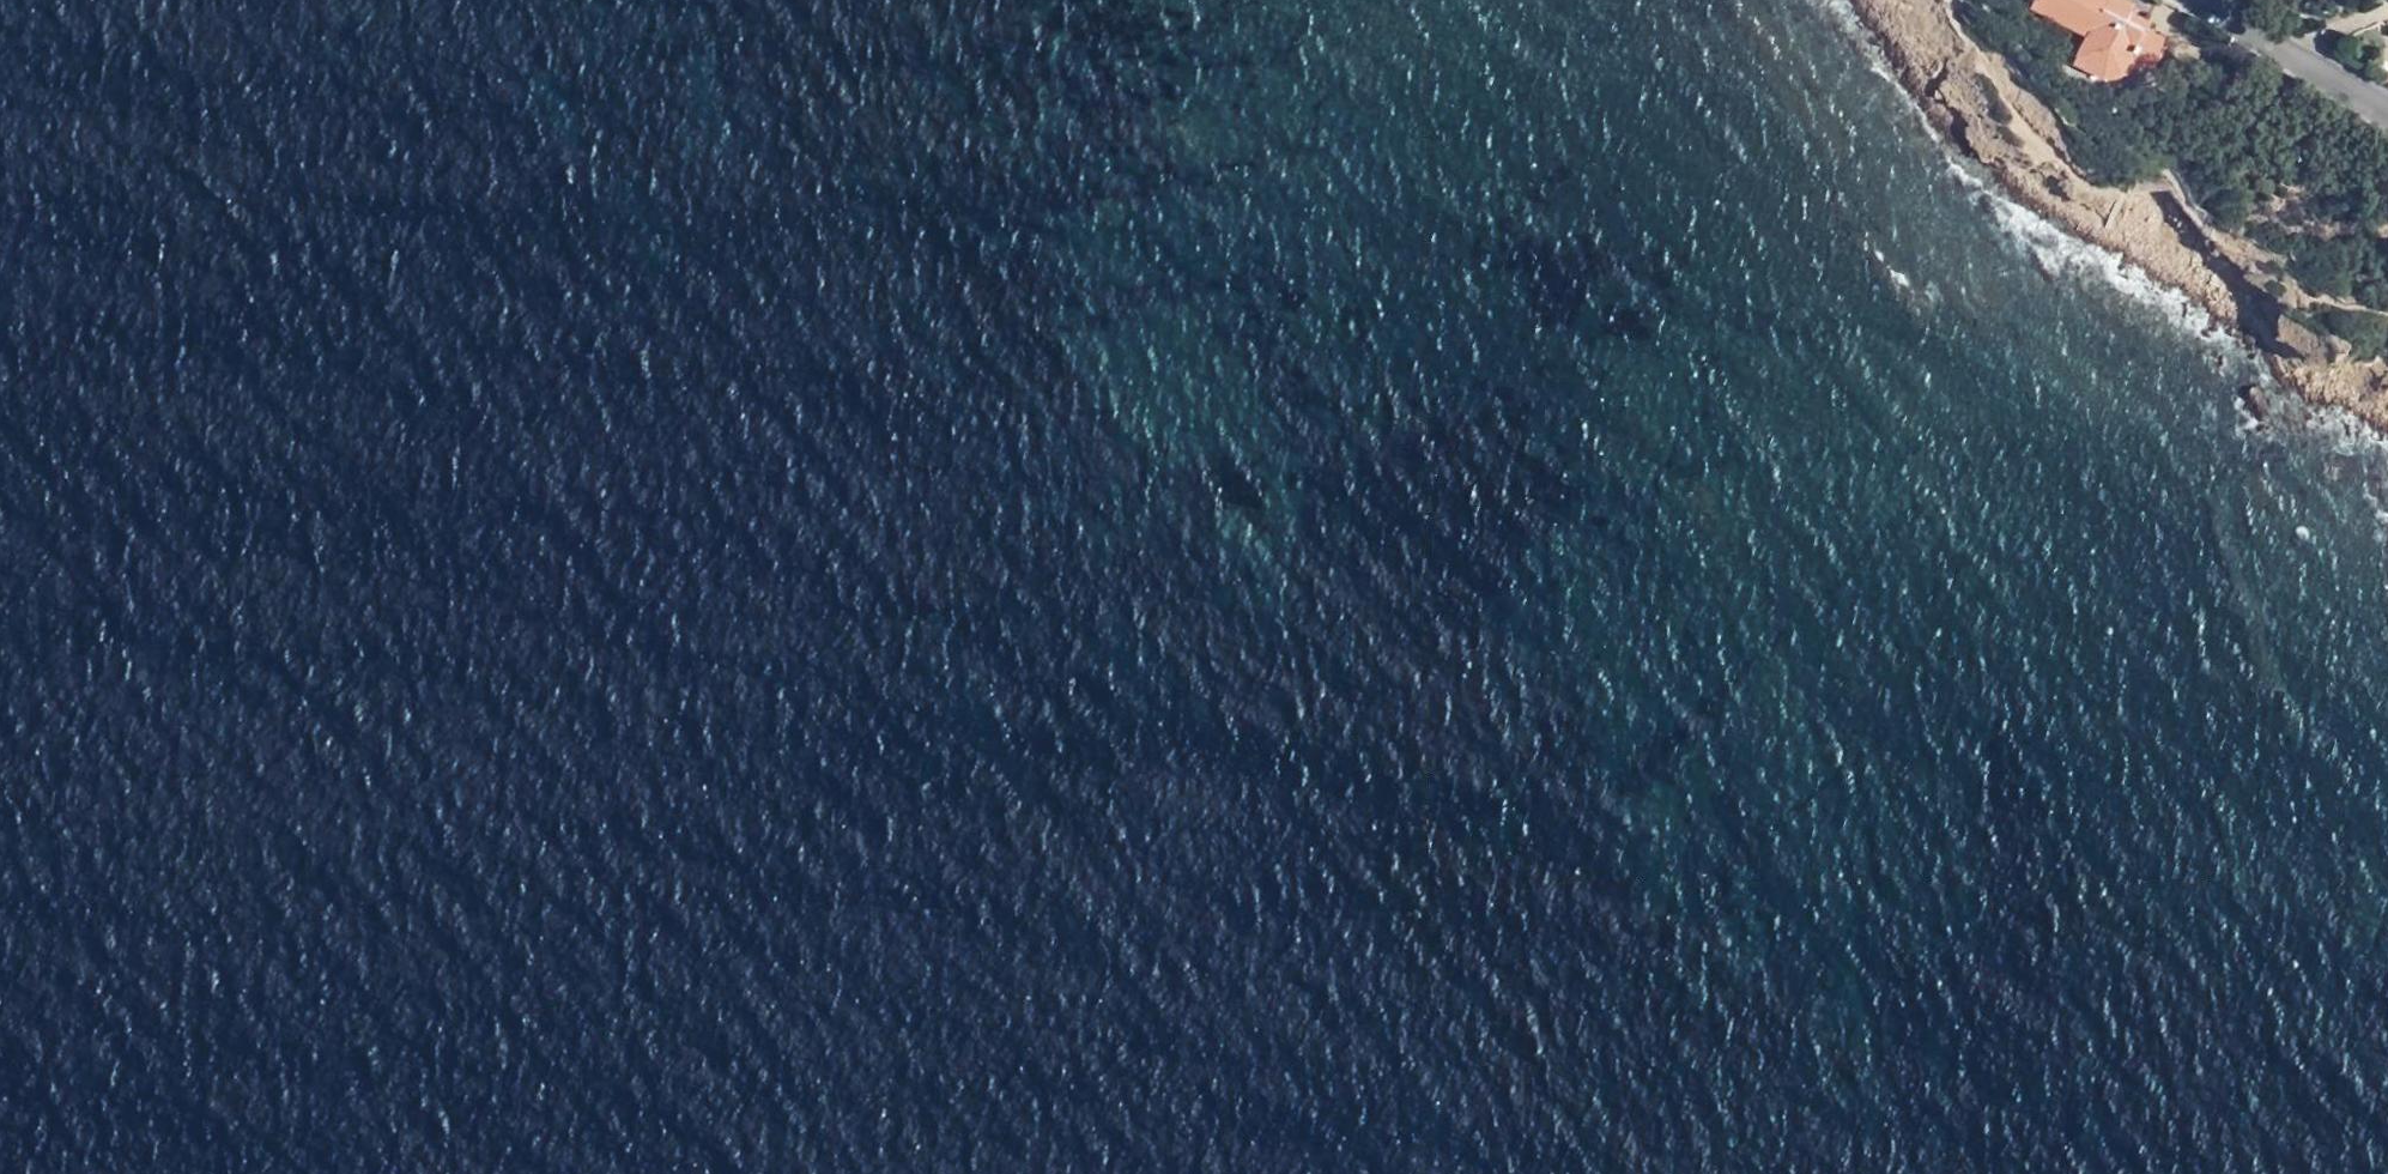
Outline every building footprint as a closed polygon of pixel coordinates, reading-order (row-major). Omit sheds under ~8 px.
[(2130,9),(2132,4),(2124,0),(2032,0),(2029,5),(2086,35),(2073,61),(2101,76),(2121,74),(2135,62),(2149,70),(2165,39),(2143,27),(2126,18),(2130,9)] [(2146,17),(2130,9),(2126,18),(2143,27),(2146,17)]
